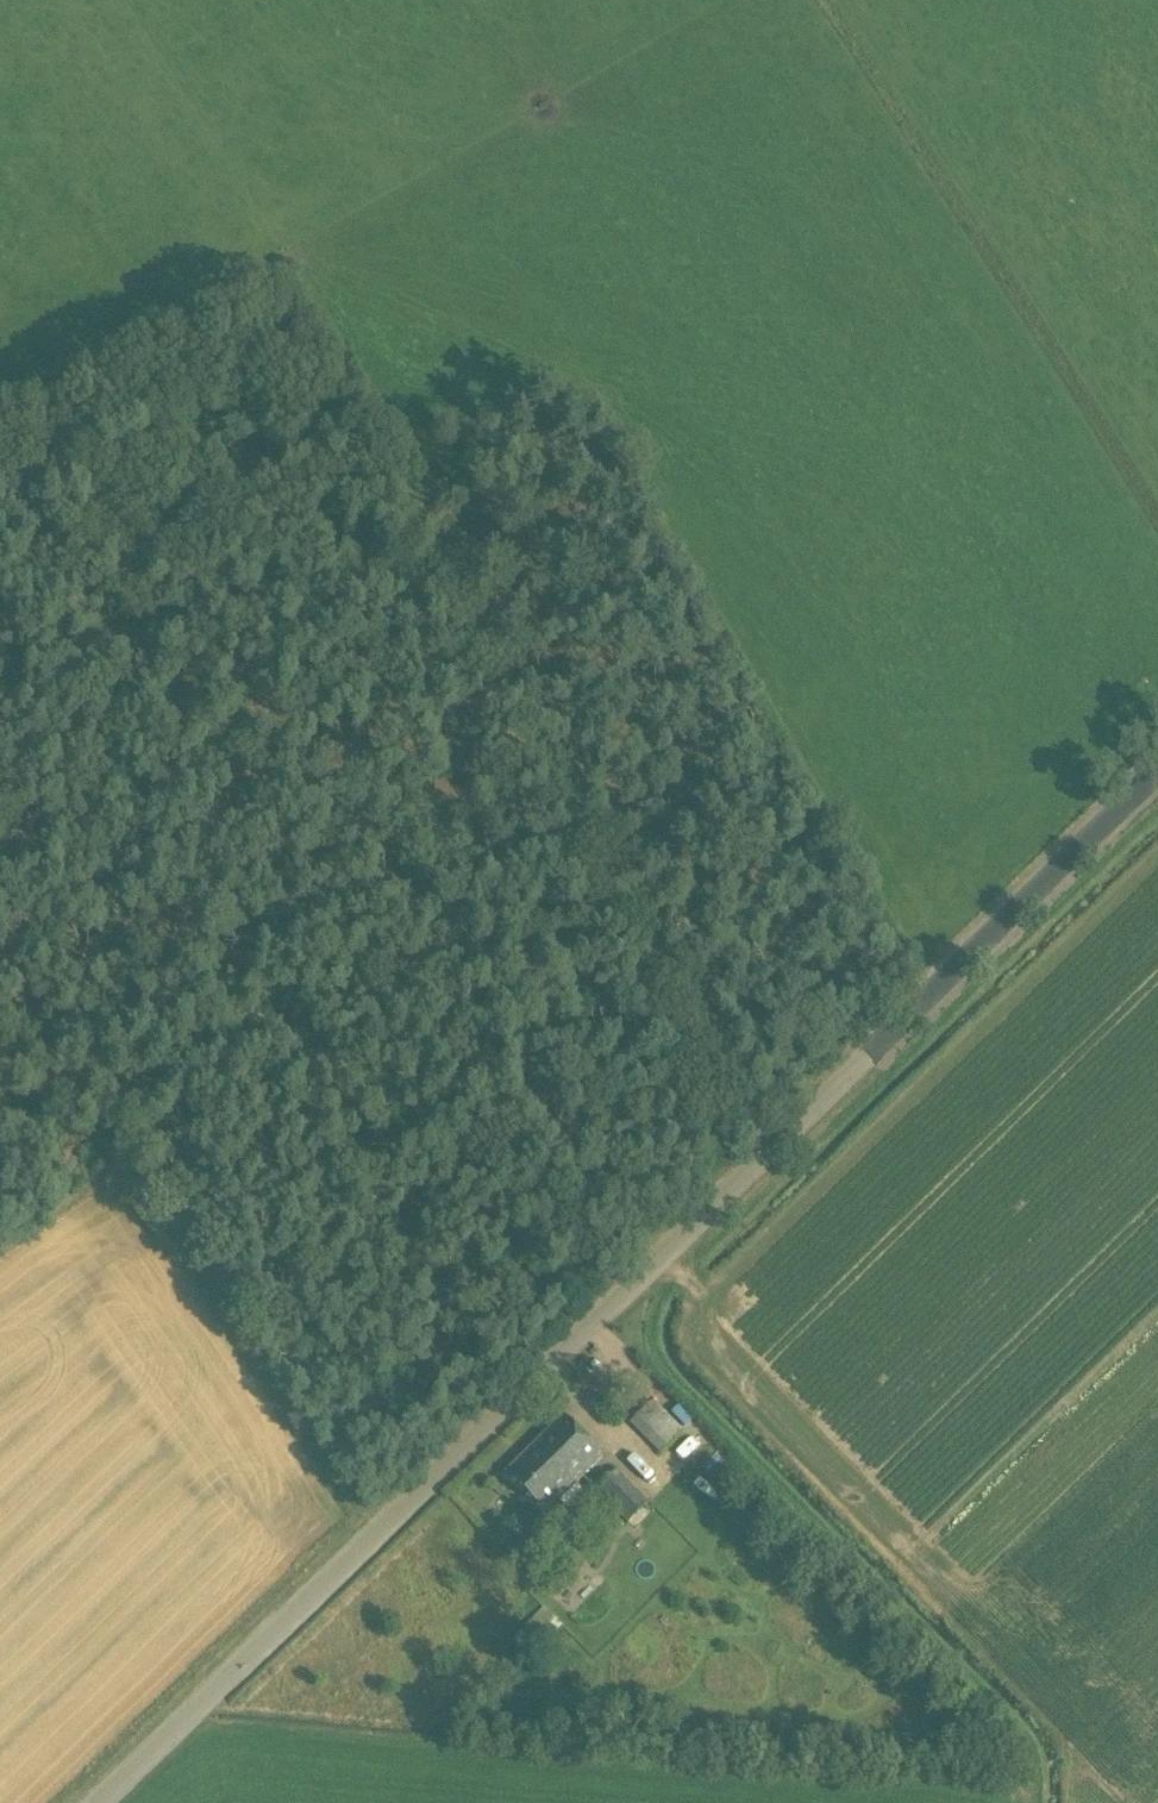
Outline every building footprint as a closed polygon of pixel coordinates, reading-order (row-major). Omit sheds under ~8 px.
[(660,1454),(682,1430),(653,1401),(630,1424),(660,1454)] [(548,1512),(569,1491),(584,1477),(605,1456),(565,1415),(508,1471),(548,1512)] [(691,1472),(706,1451),(690,1440),(675,1461),(691,1472)] [(628,1524),(650,1502),(617,1469),(595,1491),(628,1524)] [(528,1660),(562,1626),(544,1607),(510,1641),(528,1660)]
